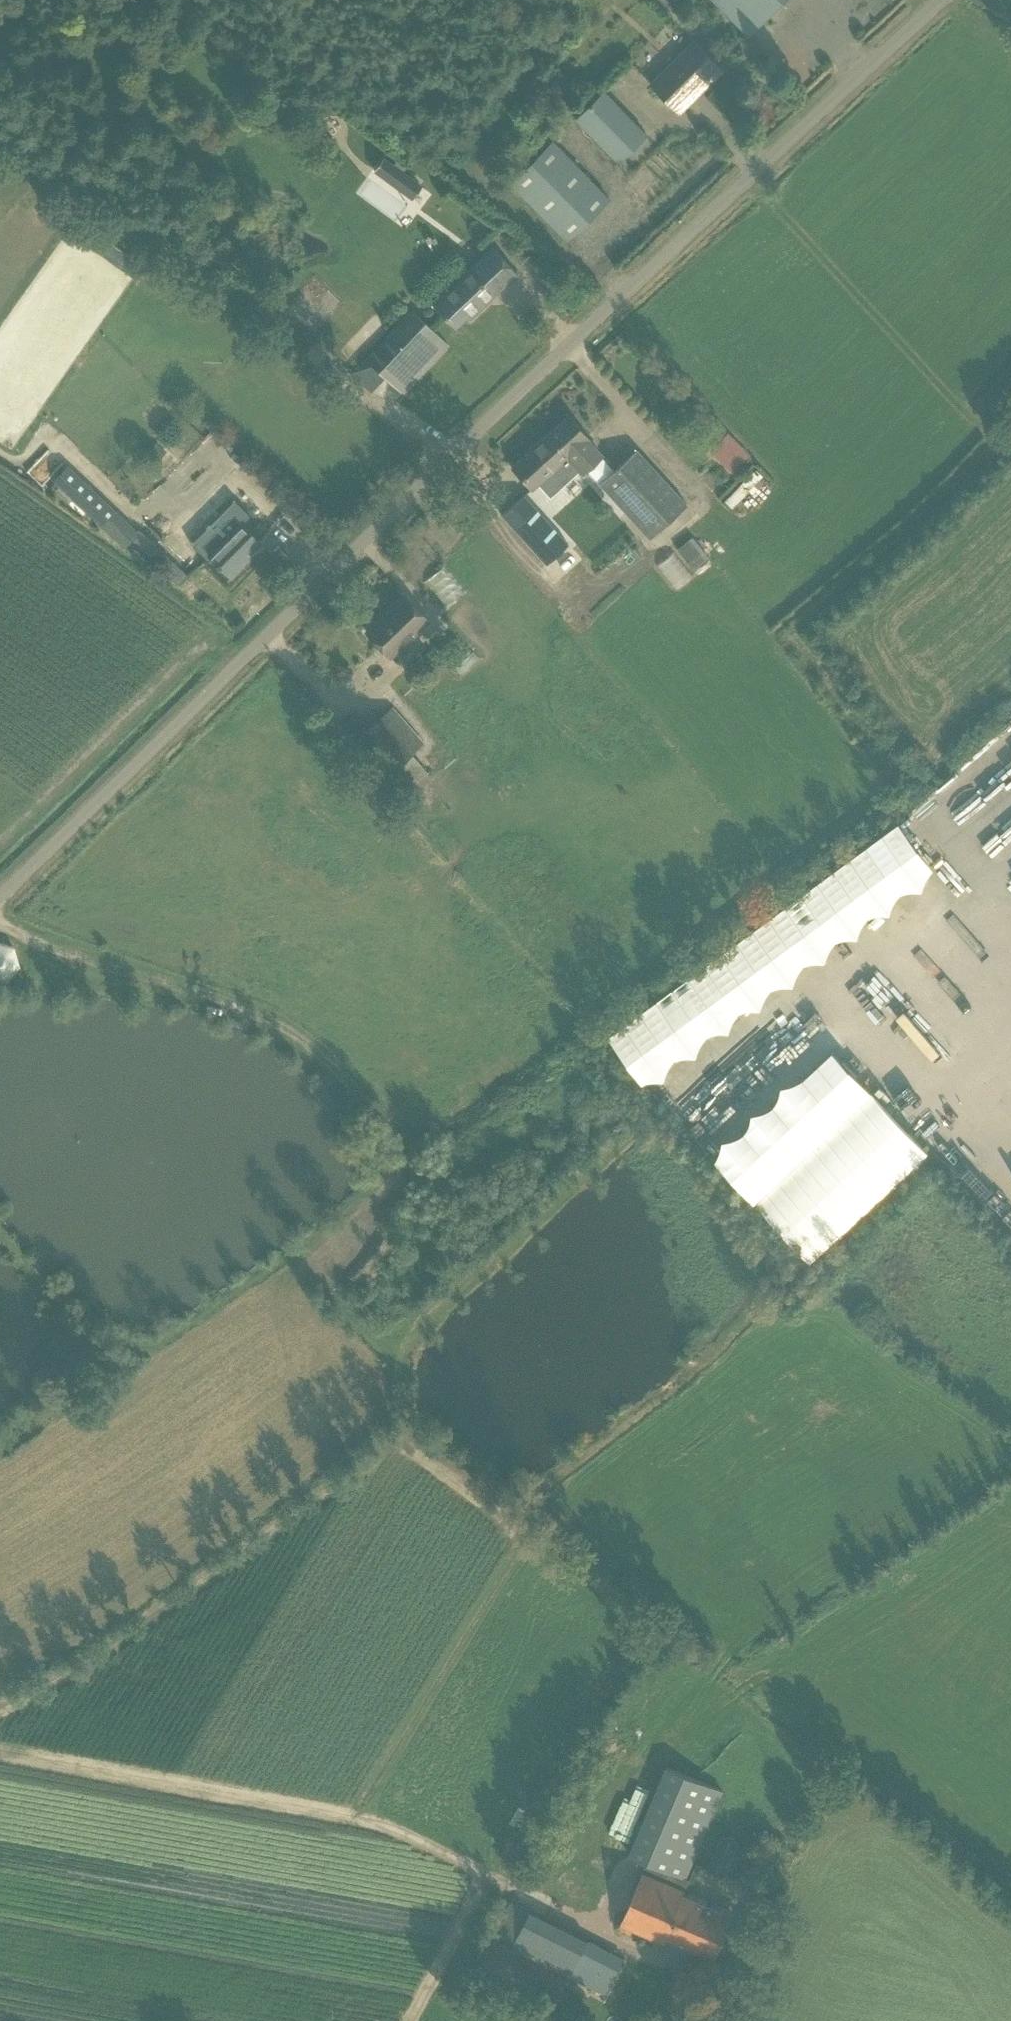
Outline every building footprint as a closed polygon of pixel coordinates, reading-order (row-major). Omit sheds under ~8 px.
[(735,21),(749,35),(785,0),(714,0),(735,21)] [(722,69),(708,55),(694,41),(652,84),(666,98),(680,112),(722,69)] [(603,90),(574,118),(578,123),(603,148),(617,162),(646,134),(632,120),(607,95),(603,90)] [(510,184),(552,226),(566,241),(608,199),(553,142),(510,184)] [(439,184),(436,188),(413,167),(404,177),(440,210),(452,196),(439,184)] [(492,247),(431,304),(440,313),(454,327),(489,294),(492,297),(517,273),(503,259),(492,247)] [(448,345),(434,331),(411,310),(364,360),(352,375),(370,391),(385,375),(403,393),(448,345)] [(568,456),(567,457),(576,467),(582,473),(601,455),(586,439),(587,439),(567,417),(548,434),(568,456)] [(733,473),(750,456),(727,433),(708,451),(733,473)] [(547,434),(512,467),(531,489),(538,482),(548,492),(576,467),(567,457),(547,434)] [(155,443),(146,453),(156,462),(165,451),(155,443)] [(623,508),(659,475),(636,450),(600,482),(623,508)] [(112,535),(126,520),(81,476),(67,464),(53,479),(112,535)] [(659,475),(623,508),(650,538),(686,505),(659,475)] [(763,475),(729,502),(740,514),(773,487),(763,475)] [(523,495),(501,515),(546,564),(568,544),(523,495)] [(254,528),(264,518),(243,498),(234,508),(254,528)] [(228,513),(197,544),(208,554),(216,562),(230,576),(241,566),(240,562),(259,543),(245,529),(238,523),(228,513)] [(692,537),(676,549),(692,570),(708,558),(692,537)] [(455,612),(475,597),(453,569),(433,584),(455,612)] [(427,620),(417,610),(403,595),(366,631),(380,646),(389,656),(427,620)] [(352,741),(383,777),(386,774),(404,794),(426,774),(410,754),(424,743),(392,707),(379,717),(352,741)] [(814,904),(617,1032),(663,1102),(771,1032),(760,1015),(760,1004),(934,891),(964,892),(964,873),(936,830),(951,821),(957,821),(957,814),(952,807),(939,806),(814,887),(814,904)] [(885,941),(877,948),(898,972),(906,965),(885,941)] [(787,1079),(801,1097),(860,1050),(846,1032),(787,1079)] [(880,1077),(910,1109),(941,1080),(911,1048),(880,1077)] [(778,1053),(770,1060),(781,1074),(789,1068),(778,1053)] [(746,1106),(762,1082),(747,1072),(730,1096),(746,1106)] [(873,1093),(755,1202),(810,1261),(928,1152),(873,1093)] [(665,1937),(669,1939),(687,1896),(683,1895),(689,1880),(686,1879),(723,1792),(668,1768),(630,1854),(647,1861),(629,1904),(621,1923),(664,1941),(665,1937)] [(609,1893),(632,1844),(600,1829),(576,1877),(609,1893)] [(737,1842),(721,1835),(706,1869),(722,1876),(737,1842)] [(715,1959),(726,1934),(688,1919),(696,1900),(687,1896),(669,1939),(715,1959)] [(688,1919),(726,1934),(733,1916),(696,1900),(688,1919)] [(510,1901),(492,1936),(568,1973),(596,1986),(612,1953),(533,1909),(531,1911),(510,1901)]
